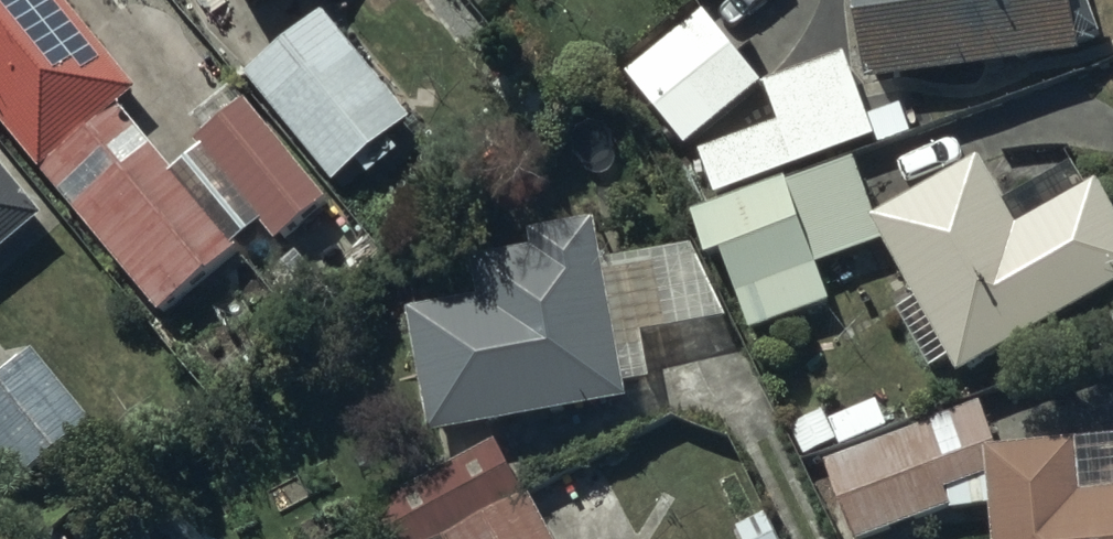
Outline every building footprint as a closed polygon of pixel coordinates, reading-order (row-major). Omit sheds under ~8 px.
[(160,317),(239,253),(120,107),(136,94),(60,0),(0,0),(0,122),(160,317)] [(876,82),(1080,56),(1079,47),(1101,44),(1095,0),(866,0),(876,82)] [(705,12),(629,76),(689,148),(765,84),(705,12)] [(415,123),(325,14),(245,79),(334,187),(361,165),(370,176),(400,151),(392,142),(415,123)] [(880,139),(849,56),(768,86),(782,124),(700,154),(717,199),(880,139)] [(326,205),(247,108),(202,144),(206,149),(189,163),(250,237),(262,227),(277,245),(326,205)] [(856,162),(790,185),(789,181),(694,214),(711,263),(726,258),(752,334),(832,306),(819,267),(885,243),(917,300),(899,310),(933,372),(952,361),(961,376),(1112,292),(1112,210),(1099,185),(1088,191),(1077,171),(1013,206),(987,160),(877,220),(856,162)] [(0,163),(0,258),(47,218),(0,163)] [(487,303),(415,314),(433,438),(629,401),(599,225),(535,236),(537,254),(481,263),(487,303)] [(27,358),(0,381),(0,486),(6,494),(85,428),(27,358)] [(827,461),(854,538),(881,538),(993,499),(996,538),(1112,538),(1112,495),(1088,497),(1083,442),(998,450),(983,406),(827,461)] [(499,446),(378,512),(393,538),(552,538),(528,495),(526,496),(499,446)]
